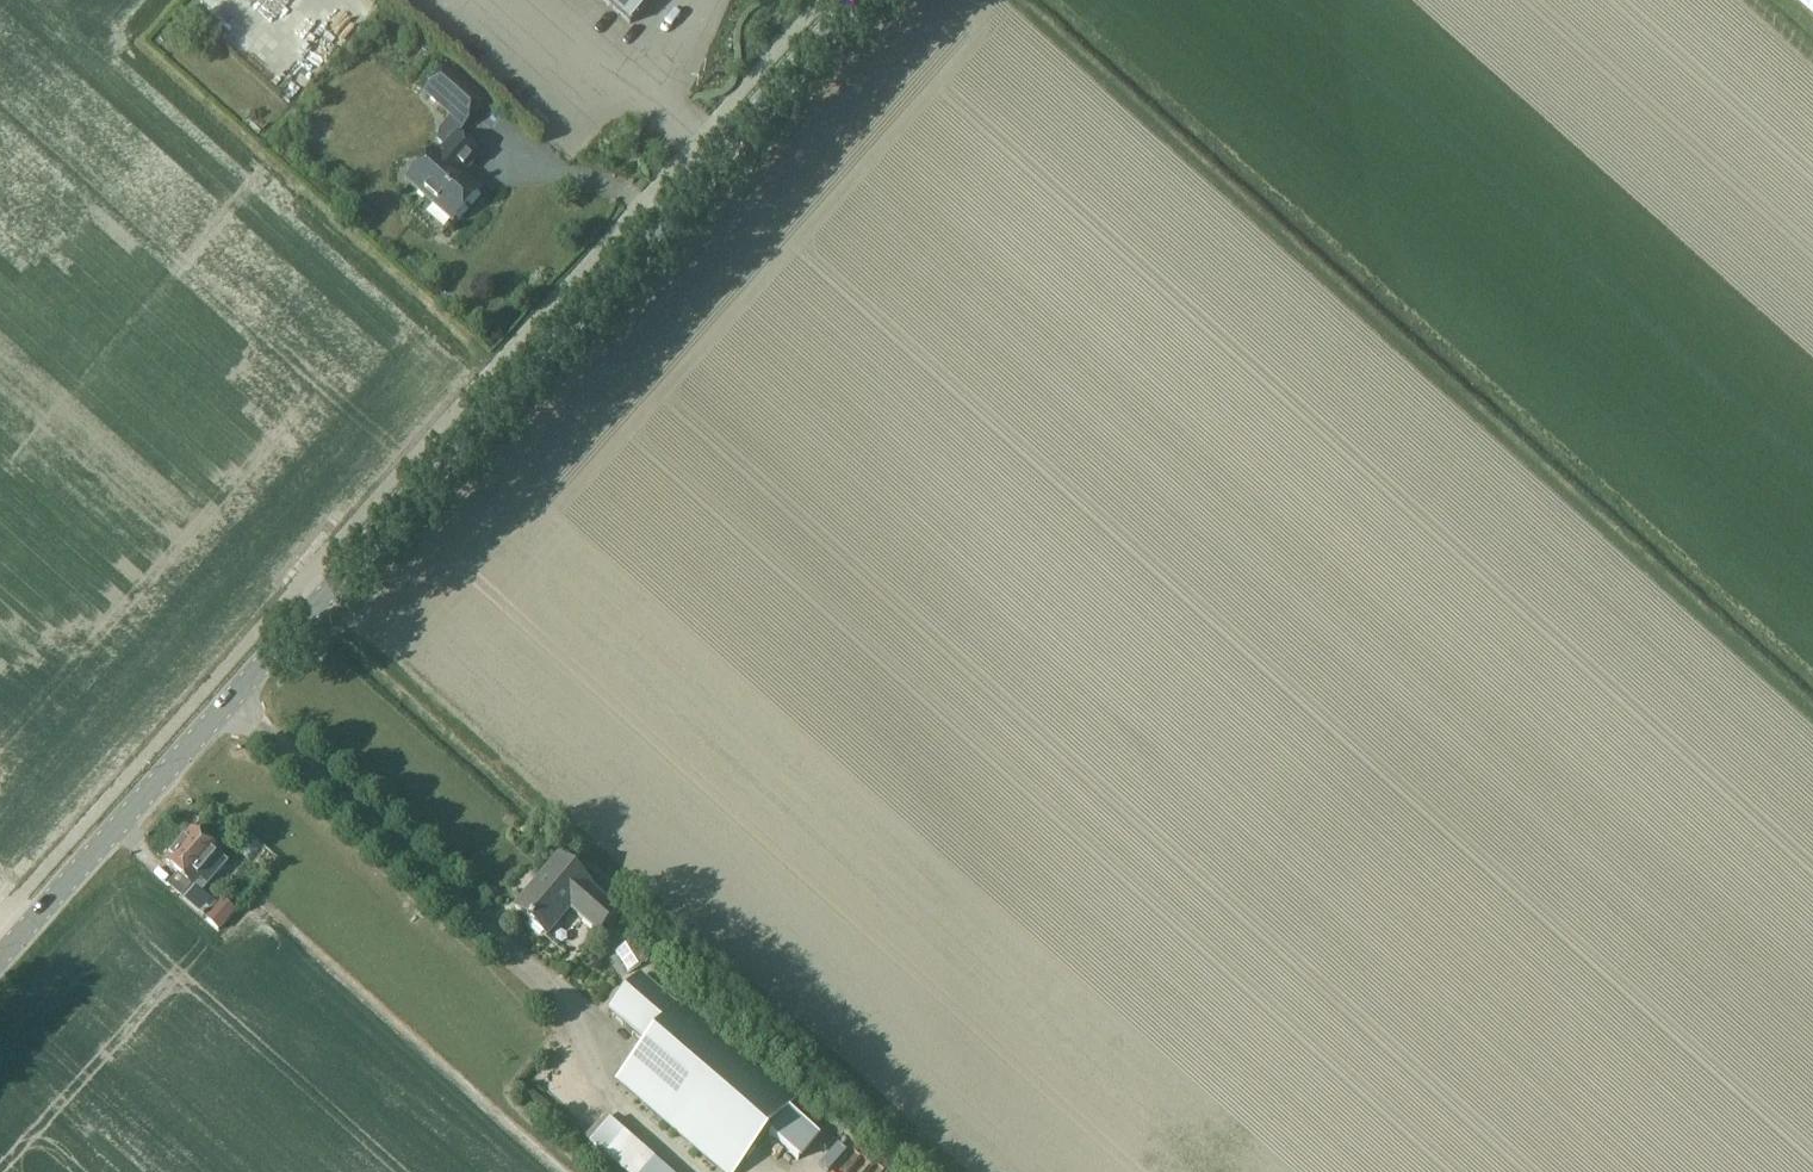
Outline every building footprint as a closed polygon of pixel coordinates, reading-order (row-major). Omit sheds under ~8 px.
[(630,23),(650,0),(604,0),(630,23)] [(1812,11),(1812,0),(1801,0),(1812,11)] [(463,132),(488,104),(447,67),(422,95),(463,132)] [(542,134),(550,126),(536,113),(529,121),(542,134)] [(407,181),(452,222),(480,190),(463,174),(480,155),(456,134),(439,153),(435,149),(407,181)] [(192,886),(181,898),(180,899),(203,919),(216,905),(193,884),(220,855),(192,830),(165,861),(192,886)] [(599,933),(616,914),(586,888),(588,886),(557,859),(514,908),(545,935),(569,907),(599,933)] [(219,930),(236,910),(222,898),(205,918),(219,930)] [(628,972),(647,960),(633,938),(614,950),(628,972)] [(607,1012),(646,1044),(615,1080),(722,1171),(735,1171),(769,1131),(799,1156),(831,1117),(802,1093),(801,1094),(684,996),(676,1006),(639,975),(607,1012)] [(609,1119),(589,1142),(624,1171),(670,1171),(609,1119)]
